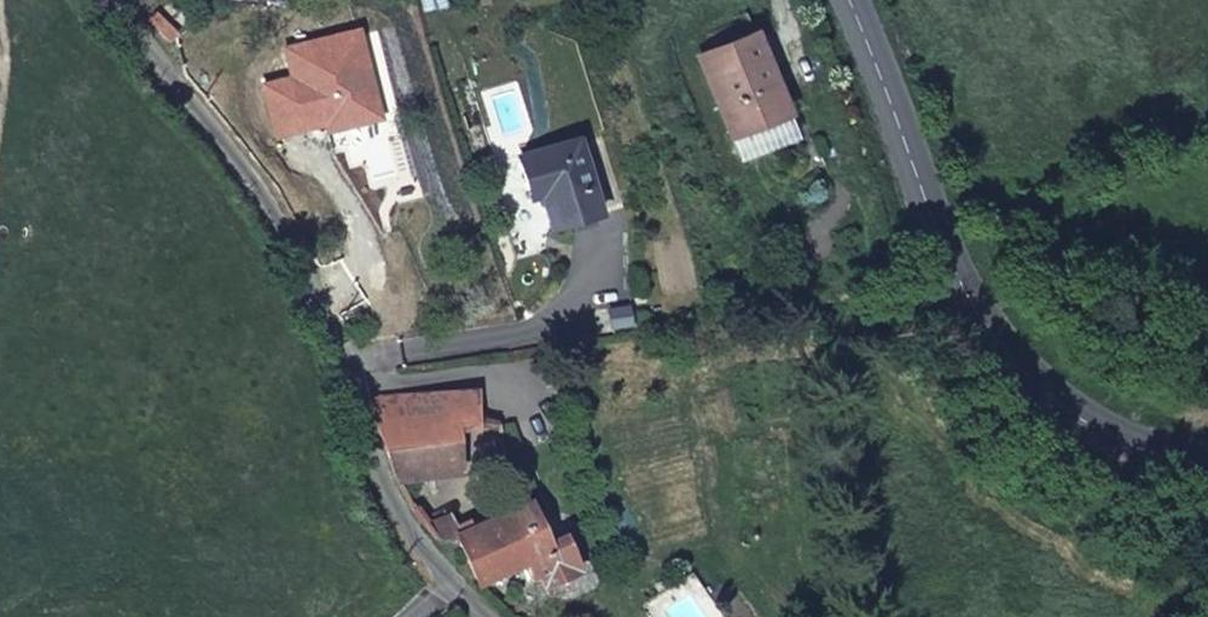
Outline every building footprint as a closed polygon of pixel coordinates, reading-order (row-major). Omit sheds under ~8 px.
[(352,27),(281,45),(289,74),(260,81),(272,133),(309,124),(307,113),(318,110),(322,128),(356,120),(349,94),(368,90),(352,27)] [(692,55),(721,136),(778,116),(751,34),(747,36),(692,55)] [(368,90),(349,94),(356,120),(374,115),(368,90)] [(551,225),(593,213),(571,137),(517,154),(529,194),(540,191),(551,225)] [(469,393),(369,401),(378,440),(394,479),(452,473),(447,430),(471,425),(469,393)] [(461,546),(476,579),(519,562),(527,576),(532,574),(538,588),(573,571),(557,536),(542,543),(526,504),(456,534),(461,546)]
